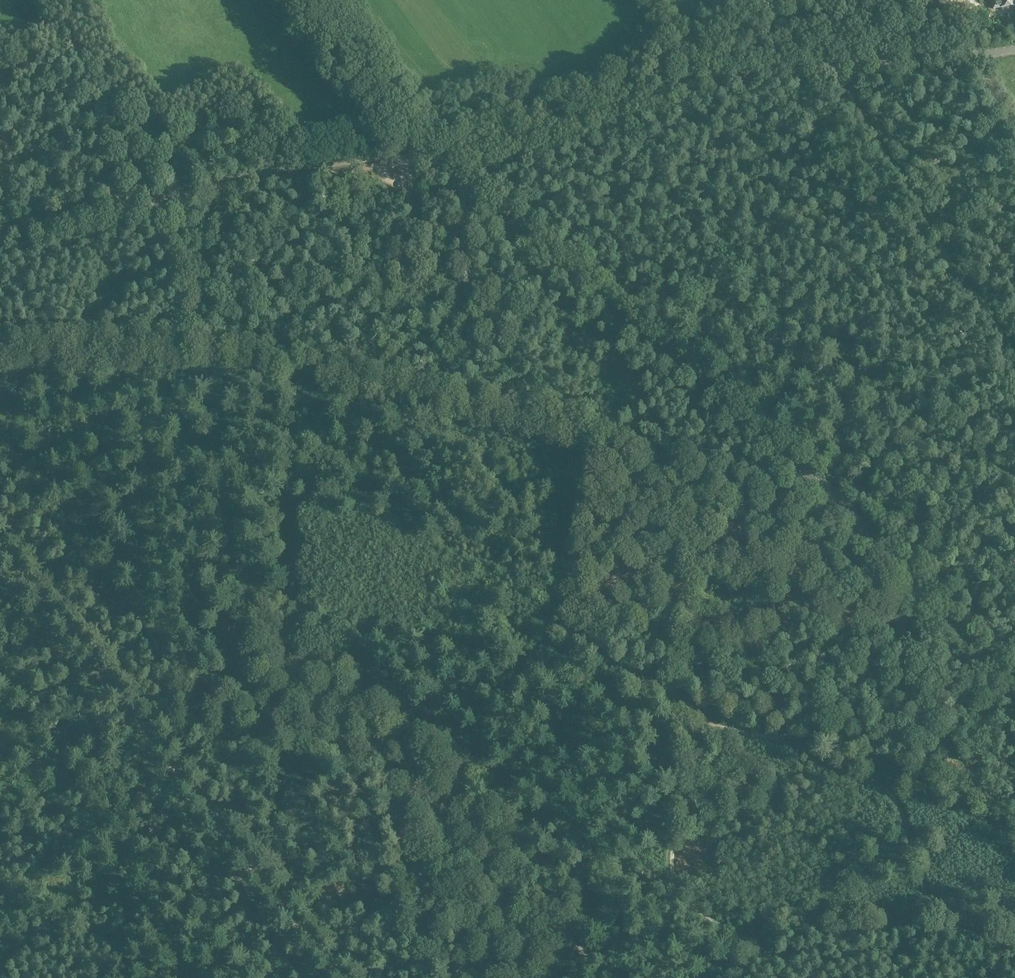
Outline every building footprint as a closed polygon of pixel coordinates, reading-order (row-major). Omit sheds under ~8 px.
[(994,9),(1014,5),(1014,0),(992,0),(994,9)] [(962,3),(941,8),(943,15),(963,11),(962,3)]
